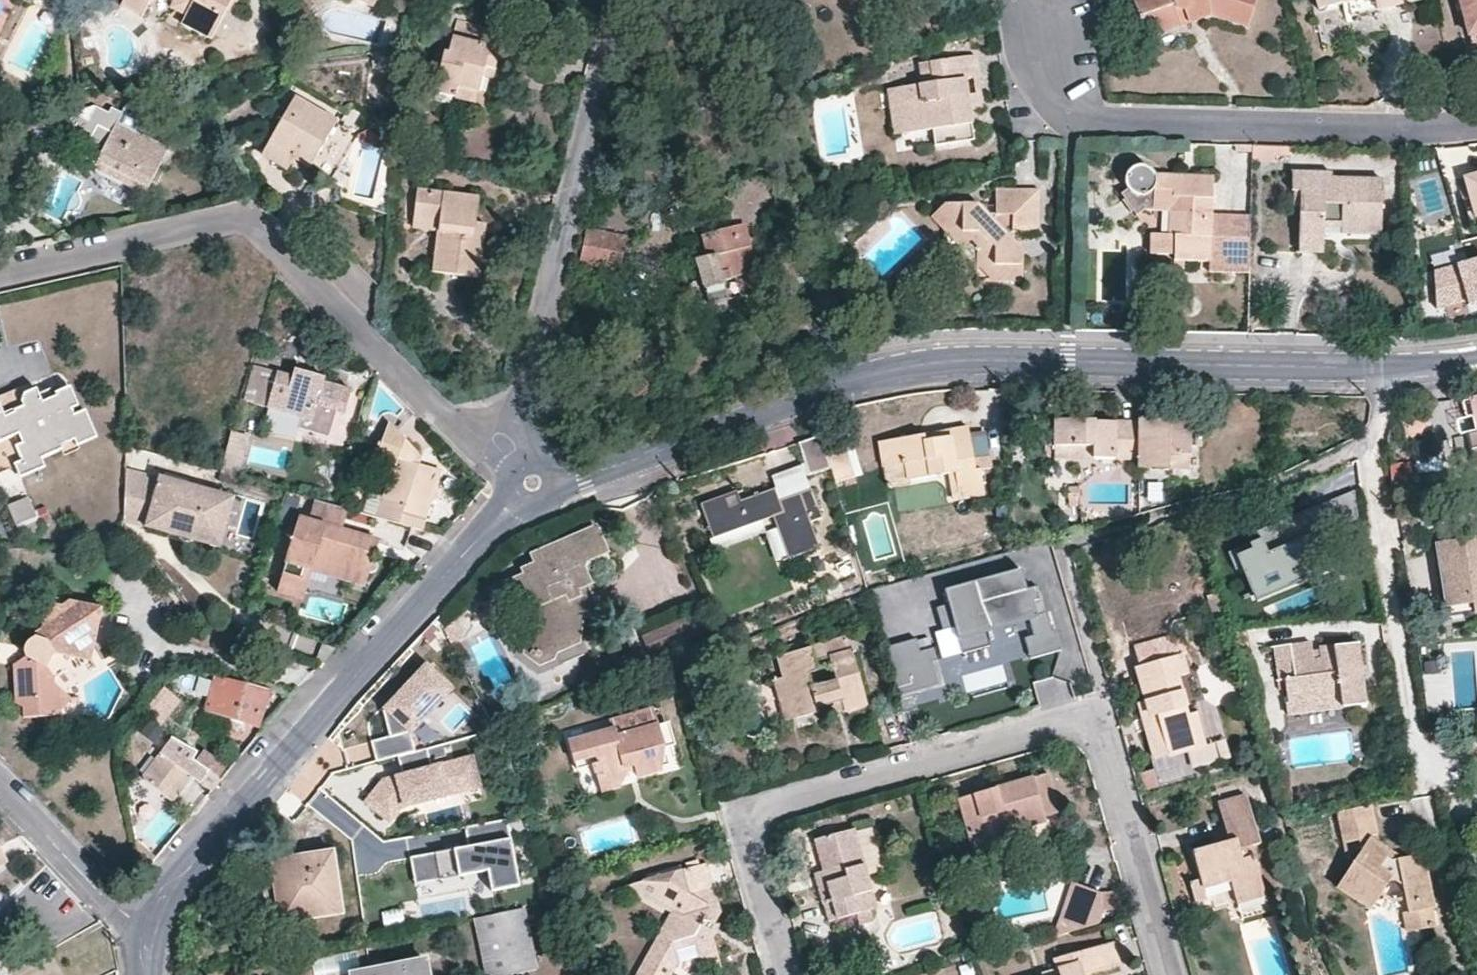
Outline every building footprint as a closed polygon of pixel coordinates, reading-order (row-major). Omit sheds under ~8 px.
[(122,5),(143,17),(153,0),(124,0),(122,5)] [(172,7),(187,15),(195,1),(193,0),(176,0),(172,7)] [(195,1),(187,15),(183,24),(213,39),(233,0),(193,0),(195,1)] [(1145,38),(1200,17),(1211,15),(1248,25),(1255,0),(1132,0),(1145,38)] [(1399,0),(1314,0),(1316,9),(1340,3),(1347,1),(1351,16),(1378,9),(1400,3),(1399,0)] [(1468,34),(1476,32),(1476,0),(1459,0),(1468,34)] [(485,77),(487,69),(496,71),(506,33),(459,22),(450,54),(446,53),(436,92),(457,97),(460,88),(481,93),(485,77)] [(1468,34),(1471,47),(1476,46),(1476,32),(1468,34)] [(971,77),(978,76),(975,55),(967,56),(971,77)] [(967,56),(929,61),(933,83),(922,84),(899,87),(905,132),(932,128),(934,145),(973,139),(970,110),(964,79),(971,77),(967,56)] [(929,61),(919,63),(922,84),(933,83),(929,61)] [(487,69),(485,77),(494,79),(496,71),(487,69)] [(970,110),(983,108),(978,76),(971,77),(964,79),(970,110)] [(894,133),(905,132),(899,87),(888,88),(894,133)] [(460,88),(457,97),(478,103),(481,93),(460,88)] [(295,172),(309,181),(344,131),(306,103),(275,147),(299,165),(295,172)] [(146,195),(169,149),(124,127),(117,123),(122,113),(109,106),(97,130),(97,131),(110,137),(101,153),(94,168),(146,195)] [(129,117),(122,113),(117,123),(124,127),(129,117)] [(110,137),(97,131),(89,146),(101,153),(110,137)] [(295,172),(299,165),(275,147),(262,164),(287,181),(295,172)] [(1323,226),(1338,226),(1338,233),(1379,234),(1380,179),(1330,179),(1330,172),(1290,171),(1289,190),(1299,191),(1298,237),(1322,236),(1323,226)] [(1474,216),(1476,215),(1476,173),(1464,176),(1474,216)] [(1231,215),(1211,213),(1212,176),(1155,174),(1126,187),(1119,192),(1136,213),(1143,208),(1169,208),(1168,232),(1151,232),(1150,252),(1176,252),(1175,259),(1208,259),(1208,270),(1229,271),(1230,221),(1231,215)] [(1474,216),(1464,176),(1455,178),(1459,192),(1469,227),(1476,225),(1476,215),(1474,216)] [(1012,188),(995,188),(995,213),(1012,213),(1012,188)] [(1038,189),(1012,188),(1012,213),(1013,231),(1022,232),(1038,232),(1038,189)] [(415,216),(441,220),(439,232),(434,272),(480,278),(487,224),(478,222),(480,198),(418,191),(415,216)] [(822,214),(832,211),(829,192),(817,196),(822,214)] [(961,249),(975,249),(975,265),(993,266),(993,282),(1021,282),(1022,250),(1013,239),(1013,231),(1012,213),(995,213),(987,213),(978,203),(945,203),(945,231),(961,231),(961,249)] [(415,216),(413,228),(439,232),(441,220),(415,216)] [(1229,271),(1249,271),(1249,222),(1230,221),(1229,271)] [(742,225),(703,235),(708,256),(697,260),(705,289),(723,283),(722,279),(743,275),(759,269),(752,244),(747,245),(742,225)] [(578,265),(616,275),(625,236),(587,228),(578,265)] [(945,231),(961,249),(961,231),(945,231)] [(1298,237),(1298,251),(1321,252),(1322,242),(1322,236),(1298,237)] [(1434,268),(1435,305),(1476,292),(1476,256),(1434,268)] [(993,282),(993,266),(975,265),(993,282)] [(705,289),(709,304),(727,298),(723,283),(705,289)] [(324,386),(257,366),(247,400),(303,417),(301,427),(329,436),(336,413),(347,416),(354,392),(325,384),(324,386)] [(30,456),(39,452),(41,458),(61,450),(59,445),(75,438),(78,443),(92,437),(81,413),(76,415),(74,410),(79,407),(72,390),(63,392),(62,390),(59,385),(40,393),(38,387),(24,392),(0,402),(0,405),(1,408),(0,408),(0,443),(6,440),(17,467),(19,471),(34,465),(30,456)] [(24,392),(22,387),(0,397),(0,402),(24,392)] [(1083,410),(1081,420),(1095,422),(1094,411),(1083,410)] [(441,469),(420,462),(421,452),(385,418),(375,455),(394,461),(379,517),(424,530),(441,469)] [(1187,471),(1188,448),(1187,419),(1139,418),(1139,423),(1138,460),(1138,471),(1187,471)] [(1054,420),(1054,459),(1138,460),(1139,423),(1116,423),(1095,422),(1081,420),(1054,420)] [(972,460),(967,429),(950,432),(951,439),(926,443),(924,436),(879,443),(883,468),(906,465),(909,481),(954,474),(959,500),(983,496),(979,471),(990,470),(988,457),(972,460)] [(249,436),(232,431),(220,471),(238,477),(249,436)] [(834,484),(854,478),(839,432),(820,437),(830,470),(834,484)] [(924,436),(926,443),(951,439),(950,432),(924,436)] [(808,477),(830,470),(820,437),(799,445),(804,463),(808,477)] [(78,443),(75,438),(59,445),(61,450),(63,456),(80,449),(80,448),(78,443)] [(15,467),(17,467),(6,440),(0,443),(0,473),(15,467)] [(774,488),(779,499),(810,487),(806,478),(808,477),(804,463),(770,476),(774,488)] [(1412,488),(1410,466),(1389,468),(1392,490),(1412,488)] [(235,496),(160,475),(159,478),(127,468),(125,519),(192,538),(229,519),(235,496)] [(714,541),(773,516),(790,560),(821,548),(811,523),(823,517),(810,487),(779,499),(774,488),(740,501),(743,507),(729,513),(721,496),(700,505),(714,541)] [(736,490),(721,496),(729,513),(743,507),(740,501),(736,490)] [(43,526),(30,495),(10,504),(23,534),(43,526)] [(313,566),(316,554),(351,565),(350,571),(369,576),(370,572),(372,572),(376,572),(378,570),(380,566),(378,562),(375,559),(380,540),(342,529),(348,508),(341,505),(315,498),(308,521),(301,519),(283,582),(306,586),(313,566)] [(714,541),(718,552),(763,534),(777,566),(790,560),(773,516),(714,541)] [(527,573),(529,579),(565,652),(579,644),(583,624),(591,621),(581,595),(591,591),(581,565),(607,553),(598,532),(537,557),(541,568),(527,573)] [(1448,608),(1473,605),(1474,614),(1476,614),(1476,538),(1444,543),(1440,551),(1448,608)] [(1474,614),(1473,605),(1448,608),(1440,551),(1444,543),(1431,546),(1443,619),(1474,614)] [(598,589),(592,572),(611,563),(607,553),(581,565),(591,591),(598,589)] [(316,554),(313,566),(367,582),(369,576),(350,571),(351,565),(316,554)] [(1035,615),(1031,602),(1037,600),(1033,589),(1036,588),(1035,587),(1024,590),(1018,569),(987,578),(989,585),(975,589),(973,582),(942,591),(946,606),(934,610),(940,632),(953,628),(961,655),(988,647),(982,627),(1019,616),(1020,621),(1027,619),(1032,636),(1023,639),(1029,659),(1060,650),(1054,630),(1050,631),(1045,612),(1041,614),(1035,615)] [(989,585),(987,578),(973,582),(975,589),(989,585)] [(532,605),(539,623),(533,640),(530,652),(538,661),(545,661),(565,652),(529,579),(511,587),(519,610),(525,607),(532,605)] [(302,596),(306,586),(283,582),(280,589),(302,596)] [(591,621),(600,616),(591,591),(581,595),(591,621)] [(50,596),(48,603),(64,606),(71,600),(50,596)] [(73,699),(57,684),(59,677),(50,669),(55,654),(91,661),(96,644),(104,607),(71,600),(64,606),(48,603),(43,627),(36,633),(38,636),(30,643),(25,651),(26,657),(14,665),(15,696),(16,702),(25,709),(26,719),(57,718),(73,699)] [(1041,614),(1037,600),(1031,602),(1035,615),(1041,614)] [(545,661),(538,661),(530,652),(533,640),(539,623),(532,605),(525,607),(531,621),(520,654),(539,671),(569,658),(565,652),(545,661)] [(984,631),(1020,621),(1019,616),(982,627),(984,631)] [(452,647),(462,643),(451,621),(441,626),(452,647)] [(813,661),(816,662),(851,652),(847,639),(810,649),(813,661)] [(930,663),(935,662),(931,650),(918,654),(914,641),(884,650),(897,698),(937,687),(930,663)] [(1362,704),(1355,644),(1318,650),(1318,652),(1310,653),(1309,645),(1290,648),(1290,646),(1272,649),(1278,682),(1287,682),(1288,705),(1339,699),(1340,708),(1362,704)] [(867,705),(851,652),(816,662),(813,661),(810,649),(777,658),(784,679),(795,719),(817,713),(815,707),(840,700),(841,706),(845,712),(867,705)] [(1146,702),(1151,717),(1157,715),(1161,728),(1168,755),(1190,748),(1188,737),(1201,733),(1197,714),(1186,717),(1178,678),(1185,676),(1179,656),(1138,668),(1146,702)] [(450,687),(425,659),(380,703),(390,732),(373,739),(380,758),(399,753),(404,770),(431,763),(426,745),(415,746),(412,728),(450,687)] [(942,685),(935,662),(930,663),(937,687),(942,685)] [(1072,701),(1065,673),(1033,681),(1041,709),(1072,701)] [(263,724),(270,692),(217,678),(215,684),(200,679),(196,693),(212,696),(209,710),(263,724)] [(784,679),(774,682),(786,722),(795,719),(784,679)] [(158,694),(146,708),(160,723),(161,724),(174,706),(158,694)] [(432,715),(452,732),(470,711),(450,694),(432,715)] [(815,707),(817,713),(841,706),(840,700),(815,707)] [(1157,715),(1151,717),(1146,702),(1139,704),(1147,732),(1161,728),(1157,715)] [(151,733),(160,723),(146,708),(136,720),(151,733)] [(619,787),(626,773),(635,772),(637,779),(659,773),(655,760),(659,757),(659,748),(671,745),(666,724),(657,726),(653,711),(610,722),(612,731),(569,743),(577,770),(594,765),(602,792),(619,787)] [(1168,755),(1161,728),(1147,732),(1149,740),(1154,759),(1168,755)] [(1204,745),(1201,733),(1188,737),(1190,748),(1204,745)] [(198,753),(177,742),(148,774),(149,785),(170,802),(192,778),(201,784),(209,773),(194,760),(198,753)] [(231,769),(205,747),(196,759),(223,778),(231,769)] [(405,803),(478,784),(471,757),(441,764),(440,760),(431,763),(404,770),(386,774),(364,798),(389,820),(405,803)] [(1057,812),(1047,775),(959,799),(972,848),(1000,840),(998,833),(1025,827),(1045,821),(1044,816),(1057,812)] [(1217,804),(1227,841),(1192,851),(1199,879),(1200,881),(1228,875),(1230,880),(1236,904),(1265,896),(1251,848),(1259,844),(1246,797),(1217,804)] [(1336,811),(1338,823),(1373,816),(1370,806),(1336,811)] [(1372,905),(1380,895),(1391,880),(1402,887),(1404,899),(1406,914),(1430,909),(1434,909),(1423,853),(1399,858),(1392,861),(1387,850),(1378,846),(1373,816),(1338,823),(1343,843),(1358,840),(1361,851),(1340,882),(1372,905)] [(491,888),(521,880),(506,818),(467,827),(471,842),(407,857),(413,882),(485,865),(491,888)] [(998,833),(1000,840),(1026,833),(1025,827),(998,833)] [(827,923),(877,909),(854,830),(814,842),(823,872),(831,904),(824,906),(827,923)] [(1392,861),(1399,858),(1387,850),(1392,861)] [(275,892),(291,891),(295,921),(342,916),(332,853),(270,862),(275,892)] [(273,925),(295,921),(291,891),(275,892),(270,862),(264,862),(273,925)] [(677,914),(641,974),(663,974),(673,958),(699,951),(711,965),(720,971),(710,932),(719,915),(705,864),(681,870),(678,867),(645,876),(646,881),(631,885),(677,914)] [(824,906),(831,904),(823,872),(814,875),(824,906)] [(1230,880),(1228,875),(1200,881),(1202,888),(1230,880)] [(1194,904),(1204,901),(1202,888),(1200,881),(1199,879),(1188,882),(1194,904)] [(1340,883),(1337,887),(1369,910),(1372,905),(1340,882),(1340,883)] [(1053,938),(1071,933),(1071,883),(1053,938)] [(1099,895),(1071,883),(1071,933),(1099,926),(1100,917),(1099,895)] [(634,974),(641,974),(677,914),(631,885),(621,888),(669,915),(660,931),(634,974)] [(1116,911),(1115,893),(1099,895),(1100,912),(1116,911)] [(536,972),(526,915),(525,908),(476,918),(481,944),(487,974),(516,974),(536,972)] [(1402,916),(1405,931),(1433,927),(1430,909),(1406,914),(1402,916)] [(1082,974),(1117,965),(1111,943),(1052,960),(1055,971),(1044,974),(1082,974)] [(677,963),(698,959),(720,971),(711,965),(699,951),(673,958),(663,974),(670,974),(677,963)] [(424,962),(369,973),(357,974),(427,974),(424,962)]
